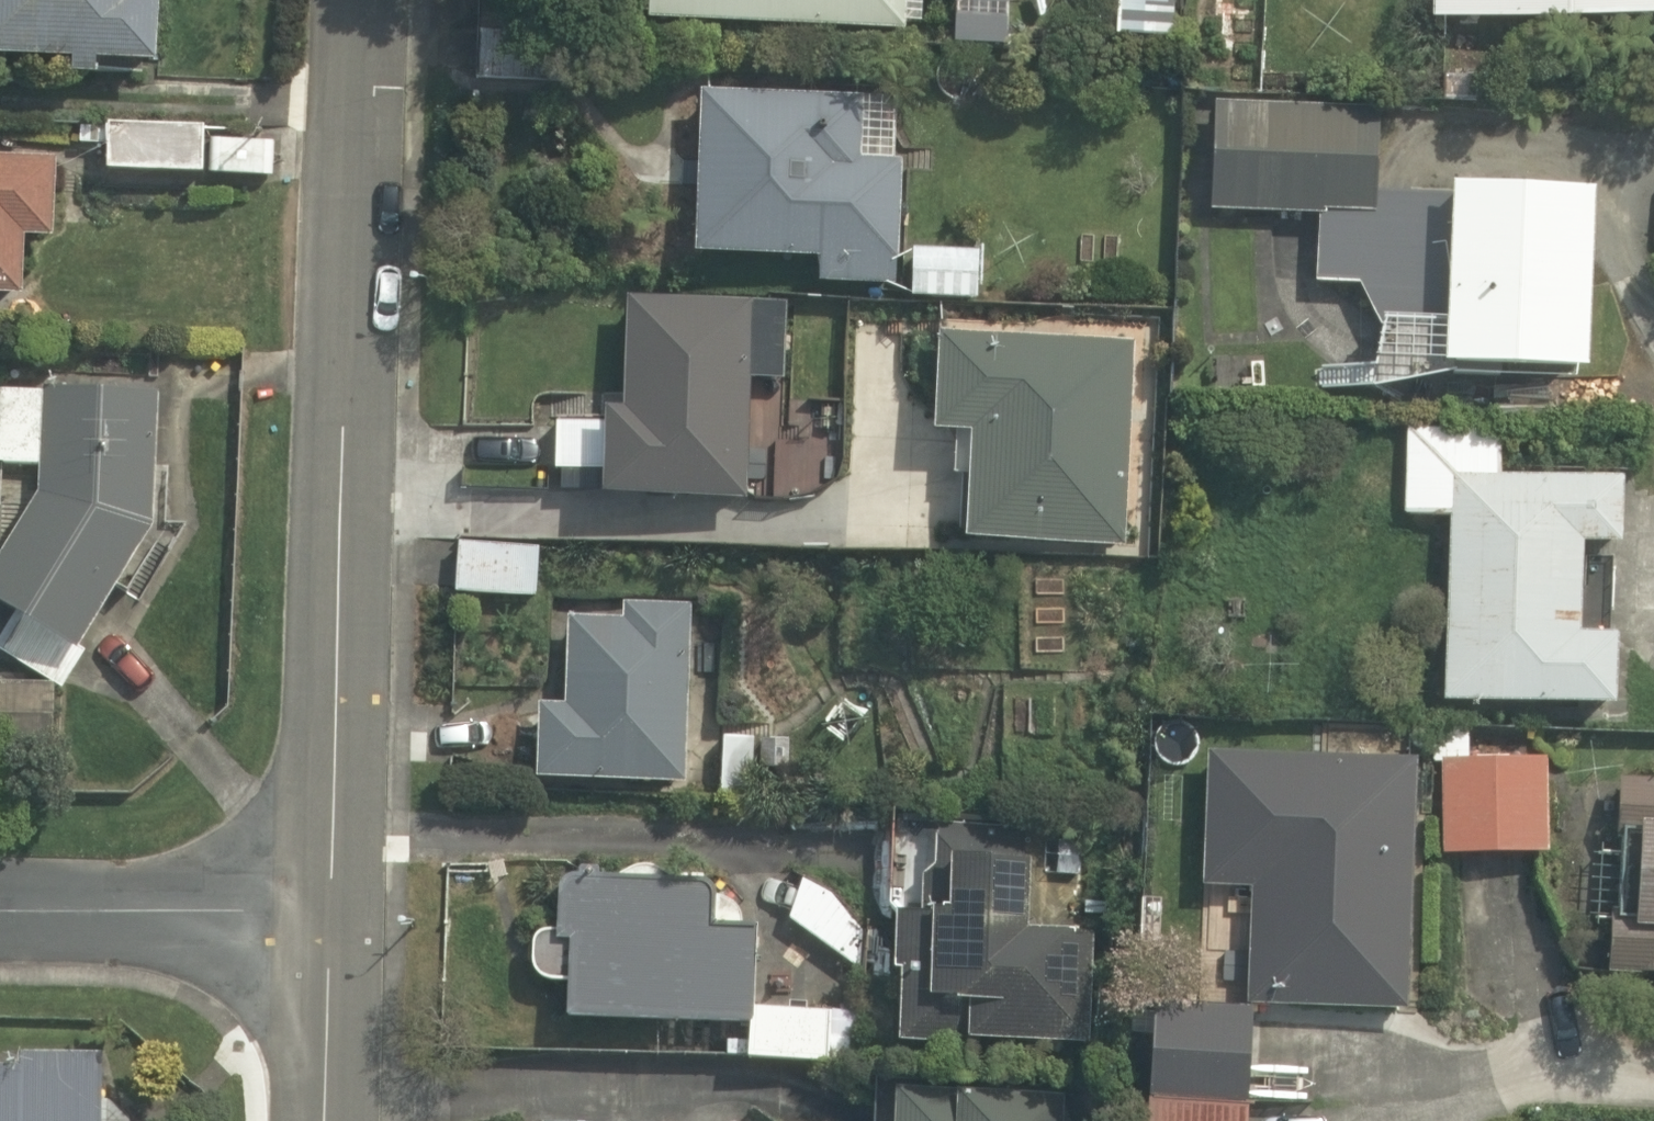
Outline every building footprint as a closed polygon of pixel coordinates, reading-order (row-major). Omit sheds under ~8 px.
[(96,77),(98,61),(148,68),(157,0),(0,0),(0,63),(96,77)] [(631,17),(916,30),(918,0),(632,0),(631,17)] [(1110,37),(1172,40),(1174,0),(1113,0),(1110,37)] [(1429,21),(1653,25),(1653,0),(1429,0),(1429,21)] [(519,24),(473,23),(472,72),(517,73),(519,24)] [(979,248),(898,246),(902,90),(707,86),(703,253),(817,256),(816,280),(882,281),(881,306),(978,308),(979,248)] [(1372,113),(1223,103),(1215,217),(1314,224),(1311,268),(1360,271),(1354,365),(1431,370),(1576,380),(1589,186),(1442,176),(1439,229),(1364,223),(1372,113)] [(196,124),(87,119),(85,168),(193,173),(196,124)] [(0,149),(0,290),(20,290),(20,233),(56,233),(56,149),(0,149)] [(770,295),(623,290),(619,403),(594,403),(591,495),(740,500),(744,387),(766,388),(770,295)] [(1143,341),(935,332),(931,428),(966,430),(961,537),(1133,545),(1143,341)] [(0,379),(0,464),(43,466),(41,499),(0,562),(0,612),(69,657),(121,579),(142,593),(176,542),(146,522),(153,392),(0,379)] [(1488,425),(1403,422),(1400,511),(1450,513),(1444,703),(1609,708),(1612,628),(1579,627),(1582,547),(1608,547),(1610,474),(1487,470),(1488,425)] [(543,539),(456,533),(452,589),(539,596),(543,539)] [(673,784),(686,597),(625,593),(624,619),(576,616),(570,706),(536,704),(531,774),(673,784)] [(1413,854),(1416,748),(1197,742),(1193,889),(1250,891),(1247,1003),(1409,1007),(1413,854)] [(1416,748),(1413,854),(1546,858),(1549,751),(1416,748)] [(1626,766),(1616,970),(1653,972),(1653,767),(1626,766)] [(975,849),(976,823),(902,821),(897,1042),(1092,1047),(1094,924),(1064,923),(1066,852),(975,849)] [(615,873),(598,872),(598,862),(573,862),(575,871),(563,872),(555,880),(554,926),(545,925),(533,931),(528,944),(529,966),(539,981),(562,982),(561,1017),(745,1023),(749,1023),(750,1005),(755,922),(741,921),(735,912),(731,900),(721,895),(713,891),(710,880),(701,877),(668,877),(651,863),(635,863),(615,873)] [(810,873),(780,917),(848,963),(878,918),(810,873)] [(1246,1102),(1250,1007),(1150,1000),(1144,1096),(1246,1102)] [(828,1033),(829,1009),(750,1005),(749,1023),(745,1023),(742,1058),(853,1063),(855,1036),(828,1033)] [(0,1051),(0,1120),(101,1120),(102,1051),(0,1051)] [(893,1077),(889,1120),(1070,1120),(1072,1094),(893,1077)] [(1246,1102),(1144,1096),(1143,1120),(1244,1120),(1246,1102)]
